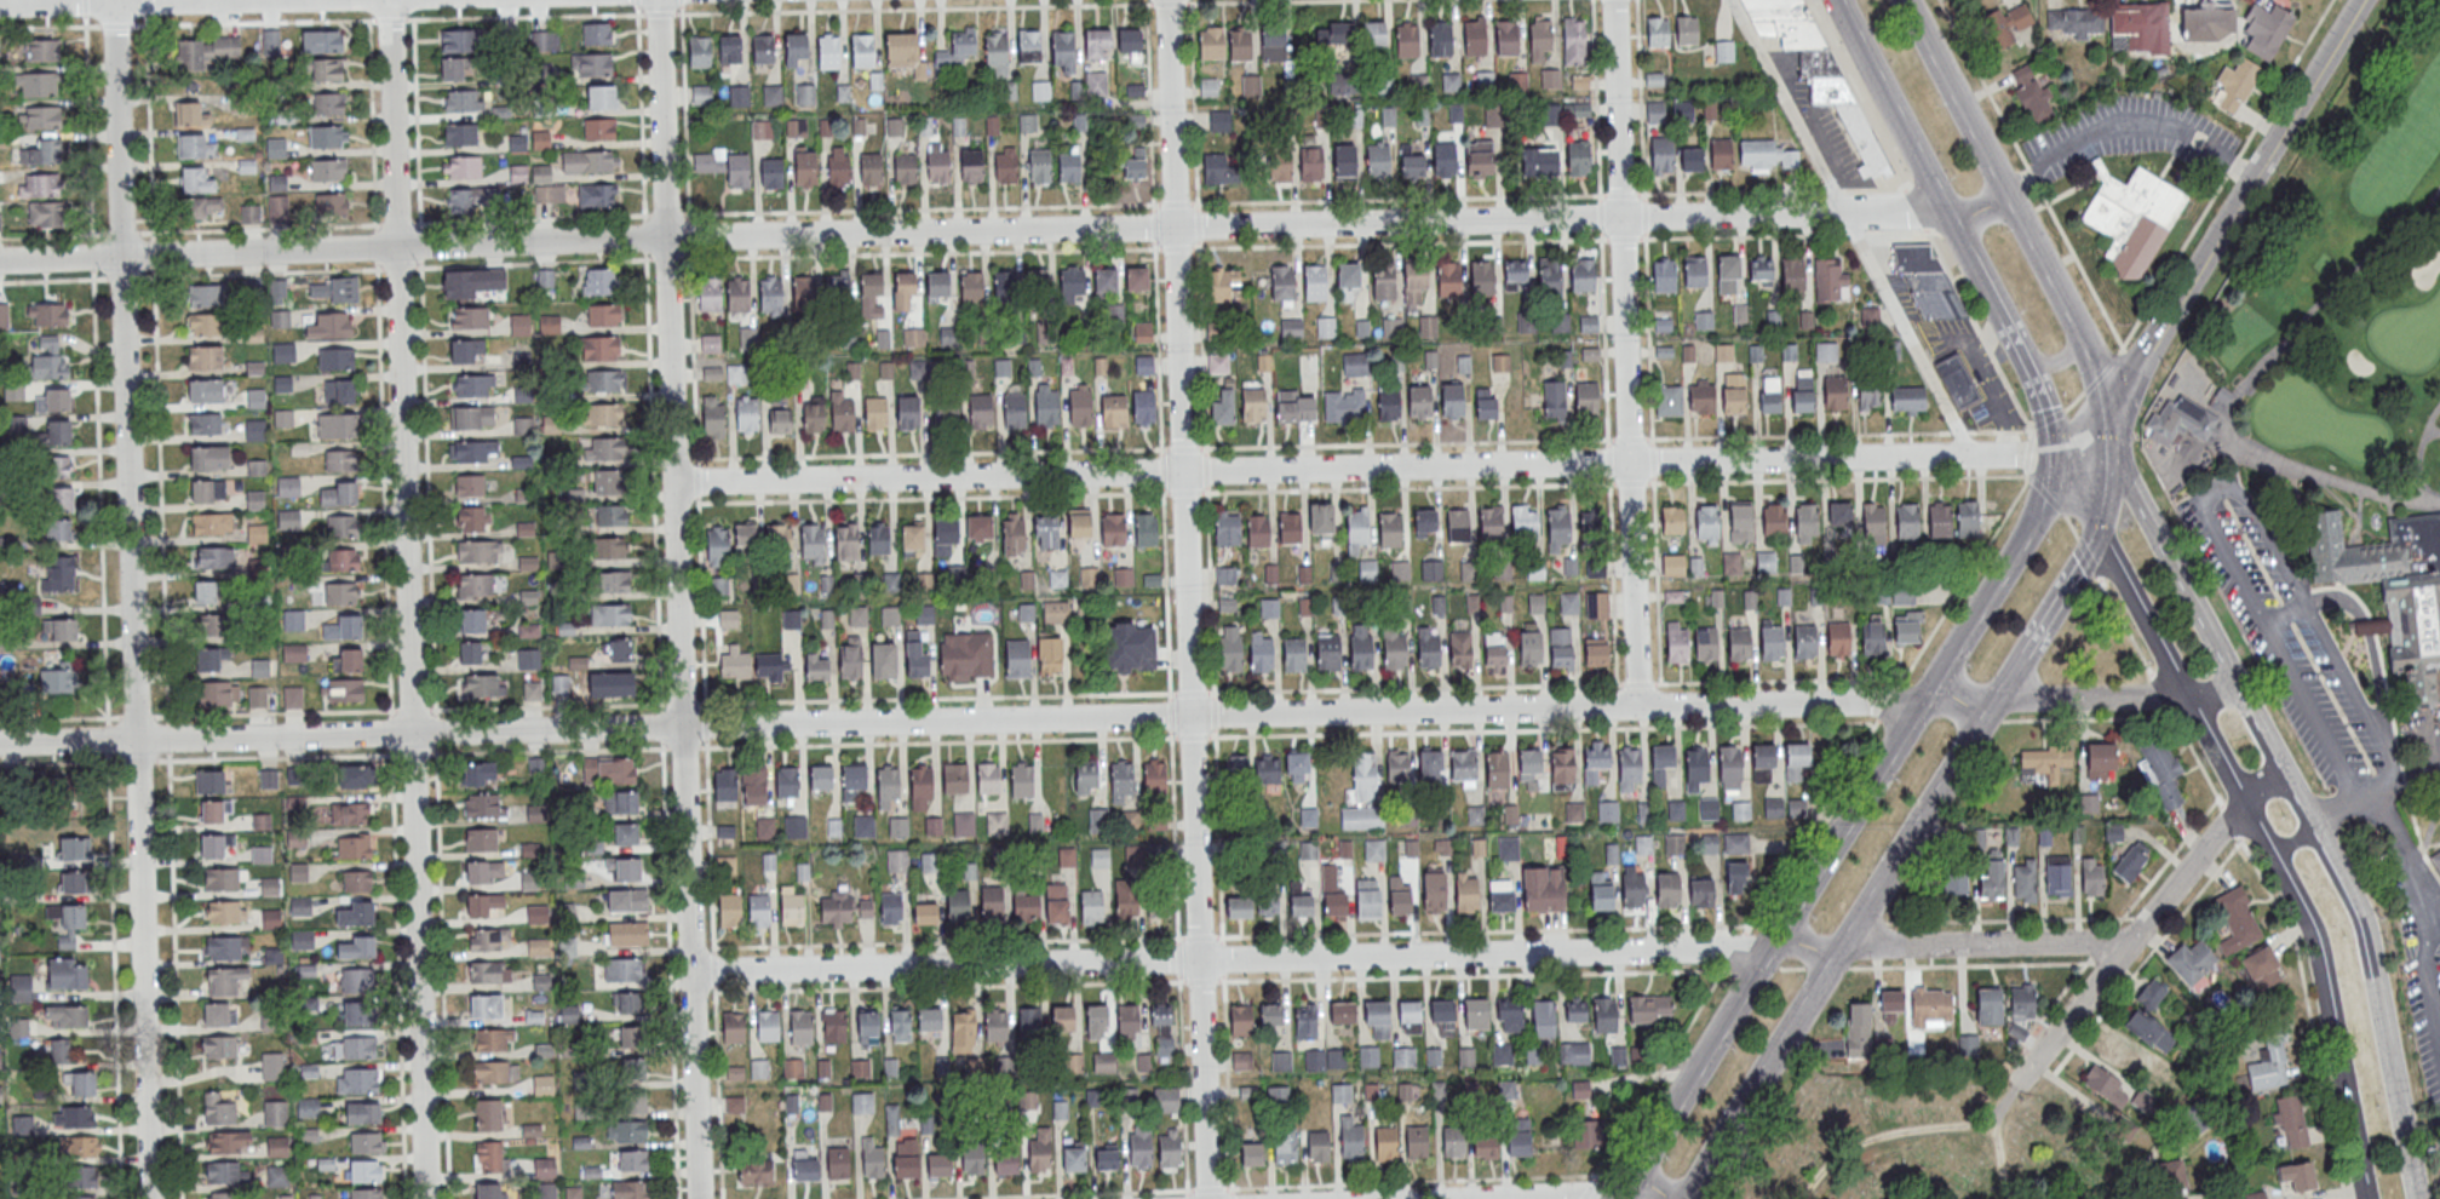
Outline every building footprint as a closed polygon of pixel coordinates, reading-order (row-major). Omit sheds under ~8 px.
[(1751,21),(1740,0),(1801,0),(1812,19),(1751,21)] [(1979,19),(1999,8),(2003,17),(2008,13),(2006,12),(2023,2),(2034,22),(2017,30),(2014,24),(2009,27),(2015,41),(1993,51),(1988,42),(1985,44),(1979,30),(1982,28),(1979,19)] [(2167,53),(2167,2),(2110,2),(2110,33),(2126,33),(2126,53),(2167,53)] [(2294,15),(2271,3),(2267,11),(2252,4),(2239,29),(2251,35),(2244,48),(2271,62),(2294,15)] [(2176,7),(2176,29),(2189,29),(2189,41),(2218,41),(2218,31),(2233,31),(2233,7),(2176,7)] [(2046,8),(2046,34),(2103,34),(2102,8),(2046,8)] [(1676,45),(1697,45),(1697,15),(1676,15),(1676,45)] [(1669,47),(1669,16),(1647,16),(1647,47),(1669,47)] [(1531,18),(1551,17),(1552,50),(1532,51),(1531,18)] [(1812,19),(1751,21),(1758,34),(1780,33),(1780,48),(1798,48),(1799,76),(1809,76),(1809,104),(1832,104),(1864,162),(1856,166),(1861,177),(1868,172),(1871,177),(1881,172),(1883,178),(1893,173),(1856,103),(1812,19)] [(1365,22),(1385,21),(1387,54),(1366,54),(1365,22)] [(1565,22),(1585,21),(1586,53),(1566,54),(1565,22)] [(1464,22),(1485,22),(1487,54),(1465,56),(1464,22)] [(1497,23),(1517,22),(1518,54),(1498,56),(1497,23)] [(583,44),(610,44),(610,23),(583,23),(583,44)] [(1353,23),(1317,23),(1317,43),(1353,43),(1353,23)] [(1262,24),(1284,24),(1285,61),(1263,62),(1262,24)] [(1396,25),(1417,24),(1419,56),(1397,57),(1396,25)] [(1430,24),(1451,24),(1452,56),(1431,57),(1430,24)] [(263,56),(279,56),(279,29),(263,29),(263,56)] [(1086,29),(1108,29),(1109,56),(1087,57),(1086,29)] [(1120,30),(1142,29),(1143,56),(1121,57),(1120,30)] [(1229,30),(1251,29),(1252,57),(1230,57),(1229,30)] [(304,31),(344,30),(344,52),(304,53),(304,31)] [(441,30),(441,52),(472,52),(472,30),(441,30)] [(1018,31),(1041,30),(1043,62),(1021,63),(1018,31)] [(1052,31),(1075,30),(1077,62),(1053,63),(1052,31)] [(1200,31),(1222,30),(1223,58),(1201,58),(1200,31)] [(532,31),(532,50),(558,50),(558,31),(532,31)] [(952,33),(974,31),(975,59),(953,59),(952,33)] [(786,35),(808,34),(809,65),(787,67),(786,35)] [(851,35),(874,34),(875,65),(854,67),(851,35)] [(888,34),(909,34),(911,65),(889,65),(888,34)] [(986,35),(1009,34),(1010,65),(987,67),(986,35)] [(689,36),(711,35),(712,67),(690,68),(689,36)] [(719,36),(741,35),(742,63),(720,63),(719,36)] [(752,36),(774,35),(775,63),(753,63),(752,36)] [(819,38),(840,36),(842,68),(820,69),(819,38)] [(241,58),(240,37),(178,38),(179,70),(203,70),(203,59),(241,58)] [(59,39),(25,39),(25,60),(59,60),(59,39)] [(1715,40),(1715,61),(1733,61),(1733,40),(1715,40)] [(612,75),(612,53),(571,53),(571,75),(612,75)] [(441,79),(470,79),(470,57),(441,57),(441,79)] [(2261,66),(2241,57),(2236,69),(2225,63),(2208,99),(2238,113),(2261,66)] [(314,59),(345,58),(346,80),(315,81),(314,59)] [(2031,126),(2056,115),(2043,86),(2038,88),(2028,64),(2008,72),(2031,126)] [(1558,87),(1558,68),(1541,68),(1541,87),(1558,87)] [(16,72),(16,96),(58,96),(58,72),(16,72)] [(1106,73),(1086,73),(1086,95),(1107,95),(1106,73)] [(1459,90),(1459,74),(1442,74),(1442,90),(1459,90)] [(1260,75),(1242,75),(1242,95),(1260,95),(1260,75)] [(1329,93),(1357,93),(1357,76),(1329,76),(1329,93)] [(1217,95),(1217,79),(1201,79),(1201,95),(1217,95)] [(699,89),(708,92),(710,84),(700,82),(699,89)] [(1032,100),(1049,100),(1049,82),(1032,82),(1032,100)] [(815,84),(797,84),(797,104),(815,104),(815,84)] [(616,85),(588,85),(588,108),(616,108),(616,85)] [(748,85),(730,85),(730,105),(748,105),(748,85)] [(763,85),(763,105),(782,105),(782,85),(763,85)] [(481,90),(444,90),(444,111),(481,111),(481,90)] [(315,93),(346,92),(346,114),(315,115),(315,93)] [(1646,122),(1665,122),(1665,101),(1646,101),(1646,122)] [(1674,121),(1693,121),(1693,101),(1674,101),(1674,121)] [(200,102),(176,102),(176,124),(213,124),(213,113),(200,113),(200,102)] [(1561,124),(1561,104),(1543,104),(1543,124),(1561,124)] [(20,128),(60,128),(60,105),(20,105),(20,128)] [(1231,110),(1210,110),(1210,131),(1231,131),(1231,110)] [(1144,129),(1144,115),(1125,115),(1125,129),(1144,129)] [(584,118),(584,139),(615,139),(615,118),(584,118)] [(806,135),(806,119),(787,119),(787,135),(806,135)] [(751,120),(751,138),(773,138),(773,120),(751,120)] [(476,123),(444,123),(444,145),(476,145),(476,123)] [(310,127),(341,126),(343,148),(311,149),(310,127)] [(532,151),(548,151),(548,132),(532,132),(532,151)] [(180,134),(180,157),(216,157),(216,144),(205,144),(205,134),(180,134)] [(509,136),(509,151),(525,151),(525,136),(509,136)] [(1652,138),(1672,138),(1673,171),(1653,172),(1652,138)] [(1711,139),(1732,138),(1734,172),(1712,173),(1711,139)] [(60,139),(34,139),(34,150),(20,150),(20,164),(60,164),(60,139)] [(1798,150),(1774,149),(1774,139),(1740,139),(1739,164),(1751,164),(1750,172),(1773,172),(1773,167),(1798,167),(1798,150)] [(1467,177),(1492,177),(1492,140),(1467,140),(1467,177)] [(1435,143),(1456,142),(1457,176),(1436,176),(1435,143)] [(1568,142),(1589,142),(1590,174),(1569,176),(1568,142)] [(1368,144),(1389,144),(1390,177),(1370,178),(1368,144)] [(1400,144),(1400,178),(1425,178),(1425,154),(1411,154),(1411,144),(1400,144)] [(1334,145),(1355,145),(1356,178),(1336,179),(1334,145)] [(1301,148),(1322,147),(1324,180),(1303,180),(1301,148)] [(1701,147),(1680,147),(1680,172),(1701,172),(1701,147)] [(694,148),(694,172),(723,172),(723,148),(694,148)] [(1270,148),(1291,148),(1292,180),(1271,182),(1270,148)] [(1521,148),(1521,176),(1557,176),(1557,148),(1521,148)] [(960,150),(983,149),(984,180),(961,182),(960,150)] [(1028,150),(1051,149),(1052,180),(1029,182),(1028,150)] [(794,153),(816,151),(817,183),(796,184),(794,153)] [(928,151),(949,151),(951,183),(929,183),(928,151)] [(1058,153),(1080,151),(1081,183),(1060,184),(1058,153)] [(562,152),(562,173),(617,173),(617,152),(562,152)] [(861,154),(883,153),(884,184),(862,185),(861,154)] [(895,154),(917,153),(918,184),(896,185),(895,154)] [(995,153),(1017,153),(1018,184),(997,184),(995,153)] [(727,155),(750,154),(751,185),(728,187),(727,155)] [(1203,154),(1203,183),(1241,183),(1241,154),(1203,154)] [(828,156),(850,155),(851,187),(829,187),(828,156)] [(480,178),(480,156),(443,156),(443,178),(480,178)] [(2079,218),(2102,182),(2090,160),(2097,156),(2108,174),(2124,184),(2136,165),(2187,195),(2137,277),(2118,277),(2109,259),(2102,254),(2113,237),(2079,218)] [(311,160),(343,159),(344,180),(312,182),(311,160)] [(760,159),(782,159),(783,190),(762,190),(760,159)] [(1146,159),(1123,159),(1123,180),(1146,180),(1146,159)] [(182,167),(182,192),(215,192),(215,178),(204,178),(204,167),(182,167)] [(527,167),(510,167),(510,183),(527,183),(527,167)] [(533,167),(533,183),(550,183),(550,167),(533,167)] [(59,196),(59,174),(22,174),(22,196),(59,196)] [(616,184),(578,184),(578,206),(616,206),(616,184)] [(475,214),(475,188),(447,188),(447,214),(475,214)] [(536,202),(563,202),(563,188),(536,188),(536,202)] [(316,194),(349,193),(349,214),(317,216),(316,194)] [(287,196),(269,196),(269,221),(287,221),(287,196)] [(185,217),(222,217),(222,197),(185,197),(185,217)] [(29,227),(61,227),(61,202),(29,202),(29,227)] [(241,222),(259,222),(259,205),(241,205),(241,222)] [(1920,318),(1967,317),(1935,244),(1891,244),(1891,273),(1903,273),(1920,318)] [(1716,294),(1739,294),(1739,254),(1716,254),(1716,294)] [(1706,255),(1682,255),(1682,287),(1706,287),(1706,255)] [(1749,255),(1749,287),(1772,287),(1772,255),(1749,255)] [(1803,297),(1803,256),(1782,256),(1782,297),(1803,297)] [(1539,258),(1561,257),(1562,288),(1540,289),(1539,258)] [(1653,292),(1675,292),(1675,257),(1653,257),(1653,292)] [(1848,269),(1840,269),(1840,257),(1815,257),(1815,301),(1840,301),(1840,288),(1848,288),(1848,269)] [(1504,260),(1527,259),(1527,283),(1505,283),(1504,260)] [(1571,260),(1594,259),(1595,291),(1573,292),(1571,260)] [(1470,262),(1492,262),(1493,294),(1472,296),(1470,262)] [(1405,263),(1426,263),(1428,286),(1406,287),(1405,263)] [(1437,264),(1459,263),(1460,296),(1440,297),(1437,264)] [(1338,264),(1360,264),(1361,287),(1339,287),(1338,264)] [(1304,266),(1326,265),(1327,298),(1305,299),(1304,266)] [(1271,266),(1293,266),(1294,299),(1273,300),(1271,266)] [(1373,268),(1395,266),(1396,300),(1376,300),(1373,268)] [(587,268),(587,294),(613,294),(613,268),(587,268)] [(1127,269),(1149,268),(1150,291),(1129,292),(1127,269)] [(1062,270),(1084,269),(1085,300),(1063,302),(1062,270)] [(1095,270),(1118,269),(1119,300),(1097,302),(1095,270)] [(504,270),(444,270),(444,297),(504,297),(504,270)] [(995,271),(1017,270),(1018,302),(997,303),(995,271)] [(1047,270),(1025,270),(1025,299),(1047,299),(1047,270)] [(1206,302),(1233,302),(1233,289),(1240,289),(1240,270),(1206,270),(1206,302)] [(929,272),(951,271),(952,303),(930,304),(929,272)] [(960,272),(983,271),(984,303),(961,304),(960,272)] [(894,274),(915,272),(917,304),(895,305),(894,274)] [(861,274),(883,274),(884,296),(874,297),(874,305),(884,305),(884,319),(862,319),(861,274)] [(827,276),(850,275),(850,297),(828,298),(827,276)] [(793,277),(815,276),(816,308),(794,309),(793,277)] [(331,277),(331,302),(357,302),(357,277),(331,277)] [(272,302),(285,302),(284,279),(271,279),(272,302)] [(760,280),(782,279),(783,310),(762,311),(760,280)] [(699,281),(722,280),(723,311),(701,312),(699,281)] [(728,280),(751,280),(752,311),(729,311),(728,280)] [(310,283),(310,297),(327,297),(327,283),(310,283)] [(219,308),(219,285),(187,285),(187,308),(219,308)] [(67,324),(67,302),(28,303),(29,325),(67,324)] [(588,304),(588,324),(619,324),(619,304),(588,304)] [(1860,306),(1860,326),(1878,326),(1878,306),(1860,306)] [(488,307),(449,307),(449,328),(488,328),(488,307)] [(1695,329),(1715,329),(1715,310),(1695,310),(1695,329)] [(288,311),(272,311),(272,326),(288,326),(288,311)] [(351,336),(351,312),(317,313),(317,325),(305,325),(306,337),(351,336)] [(220,314),(188,314),(188,336),(220,336),(220,314)] [(529,314),(511,314),(511,334),(529,334),(529,314)] [(1281,338),(1301,337),(1301,322),(1281,322),(1281,338)] [(957,345),(957,328),(941,328),(941,345),(957,345)] [(903,329),(903,346),(925,346),(925,329),(903,329)] [(39,355),(28,355),(28,378),(69,378),(69,354),(58,354),(58,334),(39,334),(39,355)] [(702,352),(720,352),(720,335),(702,335),(702,352)] [(584,338),(615,337),(615,356),(584,357),(584,338)] [(450,362),(484,362),(484,339),(450,339),(450,362)] [(1816,361),(1840,361),(1840,342),(1816,342),(1816,361)] [(294,361),(294,343),(273,343),(273,361),(294,361)] [(1717,345),(1717,359),(1732,359),(1732,345),(1717,345)] [(222,346),(187,346),(187,369),(222,369),(222,346)] [(318,369),(354,369),(354,348),(318,348),(318,369)] [(1979,399),(1958,353),(1934,363),(1954,410),(1979,399)] [(1227,354),(1208,354),(1208,374),(1227,374),(1227,354)] [(746,365),(727,365),(727,382),(746,382),(746,365)] [(1791,412),(1813,412),(1813,368),(1791,368),(1791,412)] [(587,372),(619,372),(620,391),(589,391),(587,372)] [(1746,372),(1723,372),(1723,413),(1746,413),(1746,372)] [(494,395),(494,375),(453,375),(453,395),(494,395)] [(1760,412),(1779,412),(1779,375),(1760,375),(1760,412)] [(1824,409),(1846,409),(1846,375),(1824,375),(1824,409)] [(188,402),(223,402),(223,379),(188,379),(188,402)] [(354,379),(325,379),(325,403),(354,403),(354,379)] [(1689,413),(1714,413),(1714,379),(1689,379),(1689,413)] [(1564,380),(1543,380),(1543,417),(1564,417),(1564,380)] [(1598,414),(1598,381),(1575,381),(1575,414),(1598,414)] [(1442,385),(1464,384),(1465,415),(1443,417),(1442,385)] [(1880,410),(1880,384),(1857,384),(1857,410),(1880,410)] [(1681,385),(1656,385),(1656,415),(1681,415),(1681,385)] [(1408,386),(1431,386),(1433,418),(1410,418),(1408,386)] [(1924,386),(1891,386),(1891,414),(1924,414),(1924,386)] [(70,410),(70,388),(36,388),(36,410),(70,410)] [(1475,388),(1475,419),(1495,419),(1495,388),(1475,388)] [(248,407),(264,407),(264,389),(248,389),(248,407)] [(1069,390),(1091,389),(1092,420),(1070,421),(1069,390)] [(1221,389),(1234,389),(1235,424),(1213,425),(1212,402),(1222,402),(1221,389)] [(1325,392),(1342,392),(1342,397),(1345,397),(1345,394),(1354,394),(1354,389),(1365,389),(1366,418),(1343,419),(1343,423),(1326,424),(1325,392)] [(1378,390),(1400,389),(1401,420),(1379,421),(1378,390)] [(1244,390),(1265,390),(1267,421),(1245,421),(1244,390)] [(1037,391),(1058,391),(1060,423),(1038,423),(1037,391)] [(1133,391),(1155,391),(1156,423),(1135,423),(1133,391)] [(1276,391),(1299,391),(1301,423),(1278,423),(1276,391)] [(1003,395),(1026,394),(1027,425),(1004,426),(1003,395)] [(937,396),(959,395),(960,426),(938,428),(937,396)] [(970,396),(993,395),(994,426),(971,428),(970,396)] [(705,397),(717,396),(717,405),(725,405),(727,438),(712,440),(712,435),(706,436),(705,397)] [(1103,396),(1125,396),(1126,428),(1104,428),(1103,396)] [(865,398),(886,397),(888,429),(866,430),(865,398)] [(899,397),(920,397),(922,429),(900,429),(899,397)] [(736,400),(759,398),(760,430),(737,431),(736,400)] [(832,401),(855,400),(856,431),(834,432),(832,401)] [(803,405),(826,403),(827,435),(805,436),(803,405)] [(589,405),(620,405),(621,424),(590,424),(589,405)] [(493,428),(493,406),(453,406),(453,428),(493,428)] [(770,409),(792,409),(793,434),(770,434),(770,409)] [(189,433),(220,433),(220,413),(189,413),(189,433)] [(355,413),(317,413),(317,437),(355,437),(355,413)] [(71,420),(47,420),(47,432),(31,432),(31,446),(71,446),(71,420)] [(263,440),(263,420),(246,420),(246,440),(263,440)] [(593,438),(625,438),(625,458),(593,458),(593,438)] [(497,441),(449,441),(449,461),(497,461),(497,441)] [(190,470),(228,470),(228,446),(190,446),(190,470)] [(325,470),(355,470),(355,450),(325,450),(325,470)] [(73,455),(47,455),(47,477),(73,477),(73,455)] [(594,494),(616,494),(616,469),(594,469),(594,494)] [(483,495),(483,474),(455,474),(455,495),(483,495)] [(299,477),(277,477),(277,496),(299,496),(299,477)] [(190,481),(190,503),(225,503),(225,481),(190,481)] [(357,504),(357,481),(320,481),(320,504),(357,504)] [(50,486),(50,512),(74,512),(74,486),(50,486)] [(1851,501),(1828,501),(1828,525),(1840,525),(1840,535),(1851,535),(1851,501)] [(1762,535),(1784,535),(1784,502),(1762,502),(1762,535)] [(1796,504),(1816,503),(1818,537),(1797,538),(1796,504)] [(1864,504),(1884,503),(1885,537),(1865,538),(1864,504)] [(1958,503),(1979,503),(1980,535),(1959,537),(1958,503)] [(1898,504),(1918,504),(1919,537),(1899,538),(1898,504)] [(1929,504),(1950,504),(1951,537),(1930,538),(1929,504)] [(597,506),(628,505),(628,524),(597,526),(597,506)] [(1537,535),(1537,505),(1512,505),(1512,535),(1537,535)] [(1684,505),(1662,505),(1662,533),(1684,533),(1684,505)] [(1696,506),(1717,505),(1718,539),(1698,540),(1696,506)] [(1730,506),(1751,505),(1752,539),(1732,540),(1730,506)] [(457,531),(490,531),(489,506),(456,506),(457,531)] [(1333,506),(1309,506),(1309,537),(1333,537),(1333,506)] [(1480,507),(1500,506),(1503,540),(1481,540),(1480,507)] [(2384,517),(2439,510),(2439,701),(2433,701),(2434,705),(2406,708),(2406,705),(2394,706),(2389,669),(2384,670),(2382,631),(2381,620),(2379,610),(2377,580),(2343,584),(2342,576),(2309,580),(2301,511),(2335,507),(2339,549),(2388,544),(2384,517)] [(1436,534),(1436,509),(1414,509),(1414,534),(1436,534)] [(1447,510),(1468,509),(1469,543),(1448,543),(1447,510)] [(1548,510),(1568,509),(1569,543),(1549,544),(1548,510)] [(299,510),(278,510),(278,529),(299,529),(299,510)] [(1068,538),(1089,538),(1089,510),(1068,510),(1068,538)] [(1348,511),(1368,510),(1370,544),(1349,544),(1348,511)] [(1605,541),(1605,510),(1581,510),(1581,541),(1605,541)] [(1216,512),(1238,511),(1239,545),(1218,546),(1216,512)] [(1280,512),(1301,511),(1302,544),(1281,545),(1280,512)] [(1124,546),(1124,513),(1101,513),(1101,546),(1124,546)] [(1135,546),(1158,546),(1158,513),(1135,513),(1135,546)] [(232,535),(232,514),(192,514),(192,535),(232,535)] [(1002,514),(1002,556),(1024,556),(1024,514),(1002,514)] [(1380,515),(1401,514),(1402,547),(1382,547),(1380,515)] [(327,536),(355,536),(355,515),(327,515),(327,536)] [(966,541),(992,541),(992,515),(966,515),(966,541)] [(1247,516),(1269,515),(1270,549),(1250,549),(1247,516)] [(1035,517),(1035,552),(1058,552),(1058,517),(1035,517)] [(45,518),(45,541),(72,541),(72,518),(45,518)] [(958,544),(958,518),(934,518),(934,556),(951,556),(951,544),(958,544)] [(924,521),(901,521),(901,556),(924,556),(924,521)] [(823,564),(823,523),(802,523),(802,564),(823,564)] [(858,561),(858,523),(836,523),(836,561),(858,561)] [(888,524),(868,523),(868,554),(888,554),(888,524)] [(756,558),(756,524),(735,524),(735,558),(756,558)] [(791,551),(791,524),(767,524),(767,551),(791,551)] [(266,525),(248,525),(248,542),(266,542),(266,525)] [(707,567),(728,567),(728,527),(707,527),(707,567)] [(593,539),(625,538),(625,557),(593,558),(593,539)] [(457,541),(457,563),(501,563),(501,541),(457,541)] [(196,547),(196,568),(231,568),(231,547),(196,547)] [(322,570),(359,570),(359,549),(322,549),(322,570)] [(1756,552),(1775,551),(1775,572),(1757,572),(1756,552)] [(1723,553),(1740,552),(1741,574),(1723,574),(1723,553)] [(1822,553),(1836,552),(1837,569),(1824,570),(1822,553)] [(1663,556),(1684,555),(1684,576),(1663,576),(1663,556)] [(1849,555),(1862,555),(1864,572),(1850,572),(1849,555)] [(75,590),(75,556),(50,556),(50,575),(41,575),(41,590),(75,590)] [(1789,556),(1802,556),(1803,573),(1790,573),(1789,556)] [(1563,558),(1577,557),(1578,574),(1565,575),(1563,558)] [(1689,558),(1703,557),(1704,574),(1690,575),(1689,558)] [(1586,560),(1606,558),(1606,576),(1588,578),(1586,560)] [(1360,561),(1378,561),(1379,580),(1360,580),(1360,561)] [(1391,562),(1411,561),(1411,581),(1393,581),(1391,562)] [(1422,561),(1442,561),(1442,581),(1422,581),(1422,561)] [(1460,562),(1479,561),(1480,581),(1460,581),(1460,562)] [(1492,561),(1512,561),(1512,580),(1492,581),(1492,561)] [(1527,562),(1545,561),(1545,579),(1528,580),(1527,562)] [(1331,564),(1344,563),(1344,580),(1331,581),(1331,564)] [(1298,566),(1311,566),(1311,583),(1299,583),(1298,566)] [(1097,584),(1097,568),(1080,568),(1080,584),(1097,584)] [(1114,568),(1114,584),(1133,584),(1133,568),(1114,568)] [(1216,586),(1235,586),(1235,568),(1216,568),(1216,586)] [(1065,571),(1049,571),(1049,587),(1065,587),(1065,571)] [(598,573),(630,572),(630,591),(598,592),(598,573)] [(931,574),(918,574),(918,589),(931,589),(931,574)] [(457,600),(492,600),(492,575),(457,575),(457,600)] [(728,593),(728,577),(707,578),(707,594),(728,593)] [(195,581),(195,603),(216,603),(216,581),(195,581)] [(357,605),(357,582),(326,582),(326,605),(357,605)] [(1891,585),(1914,585),(1914,604),(1893,606),(1891,585)] [(1810,589),(1824,587),(1824,604),(1810,606),(1810,589)] [(1711,590),(1724,589),(1724,606),(1711,607),(1711,590)] [(1778,589),(1791,589),(1791,606),(1778,606),(1778,589)] [(1744,591),(1757,591),(1757,608),(1744,608),(1744,591)] [(1585,593),(1608,592),(1609,619),(1586,619),(1585,593)] [(1560,593),(1579,593),(1579,613),(1561,613),(1560,593)] [(1499,596),(1512,595),(1512,612),(1500,613),(1499,596)] [(1529,596),(1543,595),(1544,612),(1531,613),(1529,596)] [(1431,596),(1445,596),(1446,613),(1433,613),(1431,596)] [(1466,596),(1480,596),(1480,613),(1466,613),(1466,596)] [(1332,597),(1345,597),(1347,614),(1333,614),(1332,597)] [(1399,598),(1412,597),(1412,614),(1399,615),(1399,598)] [(1298,598),(1311,598),(1313,615),(1299,615),(1298,598)] [(1277,617),(1276,600),(1261,600),(1262,618),(1277,617)] [(1123,605),(1123,621),(1139,621),(1139,605),(1123,605)] [(592,606),(631,606),(631,625),(592,626),(592,606)] [(484,632),(484,608),(461,608),(461,632),(484,632)] [(284,610),(284,630),(303,630),(303,610),(284,610)] [(2379,610),(2381,620),(2382,631),(2375,632),(2365,632),(2363,633),(2354,633),(2354,627),(2353,624),(2353,618),(2359,615),(2369,614),(2379,610)] [(737,611),(720,611),(720,626),(737,626),(737,611)] [(1894,643),(1921,643),(1921,611),(1894,611),(1894,643)] [(230,614),(200,614),(200,635),(230,635),(230,614)] [(322,624),(322,638),(362,638),(362,615),(337,615),(337,624),(322,624)] [(44,640),(77,640),(77,618),(44,618),(44,640)] [(1666,621),(1678,621),(1680,630),(1687,630),(1688,662),(1669,664),(1666,621)] [(1828,623),(1849,621),(1850,655),(1830,656),(1828,623)] [(1862,623),(1883,623),(1884,655),(1864,656),(1862,623)] [(518,625),(519,637),(539,636),(539,624),(518,625)] [(1353,636),(1354,636),(1354,625),(1367,624),(1367,636),(1372,635),(1373,669),(1354,670),(1353,636)] [(1795,626),(1815,625),(1816,659),(1796,660),(1795,626)] [(1384,627),(1397,626),(1399,636),(1406,636),(1407,670),(1387,671),(1384,627)] [(1762,627),(1782,626),(1784,660),(1763,661),(1762,627)] [(1106,629),(1126,627),(1127,661),(1108,661),(1106,629)] [(1418,627),(1430,627),(1430,636),(1439,635),(1440,670),(1426,670),(1426,666),(1419,667),(1418,627)] [(1550,629),(1571,627),(1573,666),(1552,667),(1550,629)] [(1695,629),(1716,627),(1717,661),(1696,661),(1695,629)] [(1729,629),(1750,627),(1751,661),(1730,661),(1729,629)] [(1451,632),(1471,632),(1472,665),(1452,666),(1451,632)] [(1485,633),(1499,632),(1499,637),(1505,637),(1506,666),(1486,666),(1485,633)] [(1521,632),(1540,632),(1543,665),(1522,666),(1521,632)] [(928,654),(919,654),(919,633),(906,633),(906,677),(928,678),(928,654)] [(991,635),(940,635),(941,678),(992,677),(991,635)] [(1221,637),(1241,636),(1242,670),(1222,671),(1221,637)] [(1319,636),(1339,636),(1340,669),(1320,670),(1319,636)] [(1252,638),(1273,637),(1274,671),(1255,672),(1252,638)] [(604,638),(604,661),(632,661),(632,638),(604,638)] [(1040,639),(1061,638),(1062,672),(1041,672),(1040,639)] [(1285,639),(1305,638),(1307,672),(1286,672),(1285,639)] [(1585,638),(1585,664),(1608,664),(1608,638),(1585,638)] [(1006,640),(1006,678),(1029,678),(1029,640),(1006,640)] [(480,641),(460,641),(460,664),(480,664),(480,641)] [(840,678),(860,678),(860,641),(840,641),(840,678)] [(283,644),(283,661),(306,661),(306,644),(283,644)] [(721,678),(750,677),(749,644),(720,645),(721,678)] [(895,678),(895,644),(871,644),(871,678),(895,678)] [(220,661),(228,661),(228,647),(202,647),(202,670),(220,670),(220,661)] [(362,648),(338,648),(338,670),(362,670),(362,648)] [(541,648),(518,648),(518,670),(541,670),(541,648)] [(756,653),(756,680),(790,680),(790,653),(756,653)] [(828,680),(828,653),(805,653),(805,680),(828,680)] [(252,677),(270,677),(270,659),(252,659),(252,677)] [(75,692),(75,668),(41,668),(41,692),(75,692)] [(591,675),(633,673),(635,696),(602,696),(602,685),(591,685),(591,675)] [(462,675),(462,698),(503,698),(503,675),(462,675)] [(553,675),(553,694),(567,694),(567,675),(553,675)] [(363,679),(322,679),(322,701),(363,701),(363,679)] [(239,705),(239,681),(199,681),(199,705),(239,705)] [(541,701),(541,682),(524,682),(524,701),(541,701)] [(265,685),(249,685),(249,706),(265,706),(265,685)] [(302,686),(283,686),(283,708),(302,708),(302,686)] [(2137,761),(2163,812),(2183,802),(2171,777),(2182,772),(2162,733),(2137,746),(2143,758),(2137,761)] [(2086,779),(2114,779),(2114,742),(2086,742),(2086,779)] [(1785,745),(1809,744),(1810,767),(1802,767),(1803,781),(1786,782),(1785,745)] [(1652,746),(1673,745),(1675,768),(1665,768),(1665,787),(1653,788),(1652,746)] [(1584,747),(1609,746),(1611,769),(1597,769),(1598,785),(1586,785),(1584,747)] [(1753,746),(1775,746),(1775,768),(1770,768),(1772,782),(1755,784),(1753,746)] [(2071,746),(2019,746),(2019,784),(2059,784),(2059,768),(2071,768),(2071,746)] [(1720,747),(1740,747),(1741,780),(1721,781),(1720,747)] [(1552,750),(1573,748),(1574,782),(1554,782),(1552,750)] [(1619,748),(1640,748),(1641,782),(1620,782),(1619,748)] [(1687,750),(1707,748),(1709,782),(1699,784),(1699,792),(1688,793),(1687,750)] [(1451,786),(1476,786),(1476,749),(1451,749),(1451,786)] [(1540,780),(1540,749),(1518,749),(1518,780),(1540,780)] [(1441,781),(1441,751),(1419,751),(1419,781),(1441,781)] [(1309,752),(1286,752),(1286,780),(1309,780),(1309,752)] [(1487,753),(1508,752),(1509,786),(1488,786),(1487,753)] [(1377,801),(1376,753),(1352,754),(1352,802),(1377,801)] [(1408,782),(1408,753),(1387,753),(1387,782),(1408,782)] [(1247,754),(1225,754),(1225,787),(1247,787),(1247,754)] [(1278,754),(1256,754),(1256,783),(1278,783),(1278,754)] [(634,784),(634,757),(583,757),(583,784),(634,784)] [(1110,759),(1110,804),(1124,804),(1124,794),(1133,794),(1133,759),(1110,759)] [(1167,759),(1144,759),(1144,796),(1167,796),(1167,759)] [(1098,760),(1075,760),(1075,793),(1098,793),(1098,760)] [(967,793),(967,762),(943,762),(943,793),(967,793)] [(999,762),(977,762),(977,793),(999,793),(999,762)] [(465,764),(495,763),(496,786),(466,786),(465,764)] [(932,763),(910,763),(910,810),(932,810),(932,763)] [(1011,763),(1011,797),(1031,797),(1031,763),(1011,763)] [(866,789),(866,764),(842,764),(842,802),(854,802),(854,789),(866,789)] [(877,810),(889,810),(889,799),(899,799),(899,764),(877,764),(877,810)] [(367,765),(340,765),(340,787),(367,787),(367,765)] [(832,765),(810,765),(810,788),(832,788),(832,765)] [(798,766),(776,766),(776,798),(798,798),(798,766)] [(765,804),(765,767),(743,767),(743,804),(765,804)] [(288,768),(308,768),(308,785),(288,786),(288,768)] [(736,807),(736,768),(714,768),(714,807),(736,807)] [(5,769),(22,769),(23,787),(5,788),(5,769)] [(260,770),(280,769),(280,787),(260,787),(260,770)] [(225,770),(197,770),(197,793),(231,793),(231,781),(225,781),(225,770)] [(1437,787),(1451,787),(1451,805),(1437,805),(1437,787)] [(605,793),(639,792),(639,813),(607,814),(605,793)] [(469,794),(499,794),(500,816),(469,818),(469,794)] [(2097,811),(2097,795),(2081,794),(2080,811),(2097,811)] [(1700,798),(1718,798),(1718,820),(1701,820),(1700,798)] [(1764,798),(1782,798),(1784,818),(1766,819),(1764,798)] [(200,800),(201,822),(231,822),(231,799),(200,800)] [(1789,799),(1802,799),(1803,816),(1790,816),(1789,799)] [(1667,802),(1684,801),(1686,820),(1669,821),(1667,802)] [(331,823),(368,823),(368,802),(331,802),(331,823)] [(1598,802),(1618,802),(1618,821),(1598,822),(1598,802)] [(1733,802),(1751,802),(1751,819),(1733,820),(1733,802)] [(1566,803),(1584,803),(1584,822),(1566,824),(1566,803)] [(1637,803),(1650,803),(1652,820),(1638,820),(1637,803)] [(1399,805),(1417,805),(1417,825),(1399,826),(1399,805)] [(1468,807),(1485,805),(1486,826),(1468,826),(1468,807)] [(1504,805),(1517,805),(1517,822),(1505,822),(1504,805)] [(1089,831),(1107,831),(1107,808),(1089,808),(1089,831)] [(1342,809),(1383,808),(1384,828),(1342,830),(1342,809)] [(1301,826),(1316,826),(1316,809),(1301,809),(1301,826)] [(1007,811),(986,811),(986,834),(1007,834),(1007,811)] [(1139,811),(1121,811),(1121,826),(1139,826),(1139,811)] [(974,812),(954,812),(954,835),(974,835),(974,812)] [(253,814),(271,814),(272,830),(253,831),(253,814)] [(853,837),(874,837),(874,815),(853,815),(853,837)] [(806,816),(785,816),(785,837),(806,837),(806,816)] [(907,817),(889,817),(889,836),(907,836),(907,817)] [(756,818),(756,839),(774,839),(774,818),(756,818)] [(616,825),(639,825),(641,845),(616,847),(616,825)] [(467,830),(498,828),(499,851),(467,851),(467,830)] [(288,831),(308,830),(308,848),(288,848),(288,831)] [(338,858),(370,858),(370,833),(338,833),(338,858)] [(1747,833),(1724,833),(1724,853),(1747,853),(1747,833)] [(201,858),(226,858),(226,834),(201,834),(201,858)] [(1664,834),(1664,854),(1683,854),(1683,834),(1664,834)] [(1635,835),(1635,854),(1650,854),(1650,835),(1635,835)] [(59,860),(90,860),(90,837),(59,837),(59,860)] [(1499,838),(1517,837),(1517,857),(1499,857),(1499,838)] [(2127,884),(2151,856),(2135,841),(2110,869),(2127,884)] [(1318,859),(1318,842),(1300,842),(1300,859),(1318,859)] [(1366,842),(1384,842),(1384,861),(1366,862),(1366,842)] [(1606,844),(1619,844),(1619,861),(1606,861),(1606,844)] [(253,847),(272,847),(272,864),(253,864),(253,847)] [(1074,865),(1074,848),(1058,848),(1059,866),(1074,865)] [(1109,848),(1090,848),(1090,868),(1109,868),(1109,848)] [(1977,898),(2002,898),(2002,848),(1988,848),(1988,873),(1977,873),(1977,898)] [(2428,856),(2439,848),(2439,878),(2428,856)] [(887,871),(908,871),(908,850),(887,850),(887,871)] [(934,853),(921,853),(921,870),(934,870),(934,853)] [(24,855),(42,855),(42,868),(25,870),(24,855)] [(2069,855),(2045,855),(2045,896),(2069,896),(2069,855)] [(734,873),(734,858),(719,857),(718,873),(734,873)] [(2013,902),(2035,902),(2035,858),(2013,858),(2013,902)] [(2103,895),(2103,858),(2082,858),(2082,895),(2103,895)] [(614,860),(642,859),(643,879),(615,880),(614,860)] [(469,862),(499,861),(500,884),(469,885),(469,862)] [(1748,861),(1726,861),(1726,893),(1748,893),(1748,861)] [(1623,908),(1644,908),(1644,864),(1623,864),(1623,908)] [(289,866),(309,865),(309,882),(291,882),(289,866)] [(1525,870),(1546,868),(1546,879),(1549,879),(1548,870),(1558,870),(1560,879),(1563,878),(1565,911),(1526,912),(1525,870)] [(206,870),(240,870),(240,890),(207,891),(206,870)] [(371,891),(371,870),(343,870),(343,891),(371,891)] [(59,892),(89,892),(89,871),(59,871),(59,892)] [(1966,896),(1966,871),(1942,871),(1942,896),(1966,896)] [(538,890),(538,872),(522,872),(522,890),(538,890)] [(1591,872),(1603,872),(1604,880),(1613,880),(1614,911),(1592,912),(1591,872)] [(1424,874),(1446,873),(1446,911),(1425,911),(1424,874)] [(1680,906),(1680,873),(1656,873),(1656,906),(1680,906)] [(1390,877),(1402,876),(1402,885),(1411,885),(1412,916),(1391,916),(1390,877)] [(262,879),(281,879),(281,895),(263,896),(262,879)] [(1116,880),(1137,879),(1138,907),(1135,907),(1135,913),(1118,913),(1116,880)] [(1356,879),(1377,879),(1377,890),(1380,890),(1382,919),(1357,920),(1356,879)] [(1457,879),(1477,879),(1479,906),(1475,906),(1475,912),(1458,913),(1457,879)] [(1690,882),(1713,880),(1715,901),(1692,902),(1690,882)] [(1047,884),(1068,884),(1068,900),(1069,900),(1070,923),(1047,924),(1047,884)] [(2213,897),(2230,936),(2218,941),(2223,954),(2264,936),(2241,884),(2213,897)] [(982,887),(1003,887),(1004,913),(1000,913),(1000,919),(983,920),(982,887)] [(1149,917),(1172,917),(1172,887),(1149,887),(1149,917)] [(1,890),(19,889),(19,903),(2,903),(1,890)] [(609,891),(648,889),(649,912),(610,913),(609,891)] [(948,890),(969,890),(970,917),(966,917),(966,923),(949,924),(948,890)] [(1103,890),(1080,890),(1080,921),(1103,921),(1103,890)] [(821,926),(854,926),(854,891),(821,891),(821,926)] [(882,894),(902,893),(903,920),(900,920),(900,926),(883,926),(882,894)] [(1491,893),(1514,893),(1515,913),(1491,913),(1491,893)] [(720,895),(741,894),(742,922),(739,922),(739,928),(722,928),(720,895)] [(781,894),(802,894),(803,920),(799,920),(799,926),(782,928),(781,894)] [(1038,894),(1013,894),(1013,922),(1038,922),(1038,894)] [(1259,894),(1279,894),(1280,914),(1259,916),(1259,894)] [(1325,895),(1348,894),(1348,917),(1325,917),(1325,895)] [(469,895),(500,895),(500,917),(470,918),(469,895)] [(750,895),(770,895),(771,922),(768,922),(768,928),(751,929),(750,895)] [(1291,897),(1314,896),(1315,917),(1292,918),(1291,897)] [(293,899),(312,899),(312,916),(293,917),(293,899)] [(871,900),(860,899),(858,916),(869,917),(871,900)] [(1229,900),(1252,899),(1253,919),(1229,920),(1229,900)] [(208,902),(242,902),(242,923),(209,924),(208,902)] [(914,924),(937,924),(937,902),(914,903),(914,924)] [(354,903),(375,903),(375,925),(338,926),(338,911),(354,911),(354,903)] [(85,905),(46,905),(46,917),(60,917),(60,929),(85,929),(85,905)] [(528,922),(547,922),(547,906),(528,906),(528,922)] [(263,911),(282,910),(282,929),(264,929),(263,911)] [(610,924),(649,923),(650,946),(610,947),(610,924)] [(469,950),(501,950),(501,939),(509,939),(509,928),(469,928),(469,950)] [(294,933),(314,933),(314,950),(294,950),(294,933)] [(60,937),(61,948),(74,947),(72,936),(60,937)] [(355,937),(377,936),(377,959),(339,959),(339,945),(355,943),(355,937)] [(208,937),(241,937),(241,958),(208,959),(208,937)] [(2220,963),(2202,939),(2189,948),(2184,942),(2164,957),(2186,987),(2220,963)] [(2255,991),(2284,978),(2269,944),(2240,957),(2255,991)] [(265,948),(285,947),(285,964),(266,964),(265,948)] [(47,958),(47,989),(86,989),(86,958),(47,958)] [(612,960),(642,959),(642,981),(612,982),(612,960)] [(471,963),(501,962),(501,985),(471,986),(471,963)] [(298,964),(316,964),(317,976),(299,977),(298,964)] [(207,996),(236,996),(236,980),(248,980),(248,969),(207,969),(207,996)] [(343,971),(377,970),(377,992),(344,992),(343,971)] [(11,976),(31,975),(33,1002),(12,1003),(11,976)] [(2152,1012),(2169,989),(2152,976),(2135,999),(2152,1012)] [(2011,983),(2011,1037),(2023,1037),(2023,1020),(2034,1020),(2034,983),(2011,983)] [(1952,1023),(1952,986),(1911,986),(1911,1023),(1952,1023)] [(2001,1025),(2001,987),(1977,987),(1977,1025),(2001,1025)] [(1879,1021),(1902,1021),(1902,989),(1879,989),(1879,1021)] [(620,993),(642,993),(643,1014),(621,1014),(620,993)] [(1629,994),(1629,1022),(1671,1022),(1671,994),(1629,994)] [(472,997),(504,996),(504,1019),(473,1020),(472,997)] [(300,998),(318,997),(318,1010),(300,1010),(300,998)] [(1465,1000),(1488,999),(1489,1031),(1466,1031),(1465,1000)] [(1498,999),(1522,999),(1523,1033),(1504,1033),(1503,1020),(1499,1021),(1498,999)] [(1533,1002),(1554,1000),(1556,1037),(1534,1038),(1533,1002)] [(1431,1003),(1454,1002),(1456,1022),(1433,1023),(1431,1003)] [(1566,1002),(1589,1002),(1589,1022),(1566,1022),(1566,1002)] [(1595,1002),(1615,1002),(1617,1032),(1596,1032),(1595,1002)] [(1847,1058),(1870,1058),(1870,1002),(1847,1002),(1847,1058)] [(345,1004),(377,1003),(377,1026),(346,1026),(345,1004)] [(1366,1004),(1389,1003),(1389,1023),(1366,1025),(1366,1004)] [(1397,1004),(1422,1003),(1422,1023),(1399,1025),(1397,1004)] [(206,1005),(230,1004),(230,1027),(206,1028),(206,1005)] [(1175,1004),(1151,1004),(1151,1027),(1175,1027),(1175,1004)] [(1232,1005),(1253,1004),(1255,1034),(1233,1036),(1232,1005)] [(1332,1004),(1355,1004),(1356,1025),(1333,1025),(1332,1004)] [(1108,1026),(1108,1005),(1085,1005),(1085,1026),(1108,1026)] [(1139,1041),(1139,1005),(1118,1005),(1118,1041),(1139,1041)] [(1261,1006),(1284,1005),(1285,1026),(1262,1027),(1261,1006)] [(47,1006),(47,1028),(87,1028),(87,1006),(47,1006)] [(1074,1006),(1051,1006),(1051,1044),(1074,1044),(1074,1006)] [(2175,1037),(2137,1006),(2123,1023),(2161,1055),(2175,1037)] [(910,1042),(910,1008),(890,1008),(890,1042),(910,1042)] [(1021,1008),(1041,1008),(1043,1037),(1021,1038),(1021,1008)] [(262,1009),(283,1009),(285,1031),(263,1031),(262,1009)] [(857,1043),(878,1043),(878,1009),(857,1009),(857,1043)] [(1297,1010),(1317,1009),(1319,1039),(1297,1040),(1297,1010)] [(919,1010),(942,1010),(942,1031),(920,1032),(919,1010)] [(758,1012),(779,1011),(780,1042),(759,1043),(758,1012)] [(825,1012),(846,1011),(846,1042),(826,1043),(825,1012)] [(986,1012),(1007,1011),(1007,1042),(987,1042),(986,1012)] [(744,1043),(744,1012),(722,1012),(722,1043),(744,1043)] [(791,1014),(813,1012),(813,1043),(792,1043),(791,1014)] [(953,1014),(975,1014),(976,1044),(954,1044),(953,1014)] [(10,1020),(28,1019),(29,1038),(11,1038),(10,1020)] [(622,1028),(644,1027),(644,1048),(622,1049),(622,1028)] [(2289,1085),(2283,1027),(2264,1029),(2267,1048),(2259,1048),(2261,1062),(2248,1063),(2250,1089),(2289,1085)] [(476,1031),(507,1031),(507,1052),(477,1054),(476,1031)] [(299,1032),(317,1032),(318,1044),(300,1045),(299,1032)] [(1977,1055),(1977,1034),(1959,1034),(1959,1055),(1977,1055)] [(2095,1052),(2124,1069),(2134,1051),(2105,1034),(2095,1052)] [(1876,1051),(1891,1050),(1890,1035),(1875,1036),(1876,1051)] [(205,1038),(237,1037),(237,1059),(205,1059),(205,1038)] [(1155,1037),(1155,1055),(1174,1055),(1174,1037),(1155,1037)] [(344,1038),(377,1038),(378,1059),(345,1060),(344,1038)] [(71,1064),(71,1039),(47,1039),(47,1064),(71,1064)] [(1560,1044),(1589,1043),(1590,1063),(1560,1065),(1560,1044)] [(1493,1045),(1508,1045),(1509,1062),(1494,1063),(1493,1045)] [(1527,1048),(1541,1046),(1541,1065),(1527,1066),(1527,1048)] [(1360,1049),(1379,1048),(1379,1066),(1361,1067),(1360,1049)] [(1611,1048),(1626,1048),(1626,1065),(1612,1066),(1611,1048)] [(1394,1049),(1416,1049),(1416,1067),(1395,1067),(1394,1049)] [(1426,1050),(1442,1049),(1442,1067),(1428,1067),(1426,1050)] [(1460,1049),(1475,1049),(1475,1066),(1460,1067),(1460,1049)] [(1307,1051),(1325,1050),(1326,1068),(1307,1069),(1307,1051)] [(1327,1051),(1345,1050),(1347,1068),(1327,1069),(1327,1051)] [(1273,1052),(1291,1051),(1292,1069),(1273,1071),(1273,1052)] [(1233,1052),(1252,1052),(1253,1069),(1234,1071),(1233,1052)] [(263,1054),(283,1054),(285,1080),(264,1082),(263,1054)] [(1117,1071),(1117,1054),(1098,1054),(1098,1071),(1117,1071)] [(1139,1070),(1148,1070),(1148,1056),(1139,1056),(1139,1070)] [(25,1057),(42,1057),(42,1069),(25,1071),(25,1057)] [(751,1078),(768,1078),(768,1058),(751,1058),(751,1078)] [(802,1058),(783,1058),(783,1077),(802,1077),(802,1058)] [(624,1060),(645,1059),(647,1079),(624,1080),(624,1060)] [(868,1076),(868,1060),(852,1060),(852,1076),(868,1076)] [(478,1062),(509,1061),(510,1084),(478,1084),(478,1062)] [(2115,1087),(2119,1080),(2092,1062),(2080,1081),(2120,1108),(2128,1096),(2115,1087)] [(302,1065),(320,1065),(320,1078),(302,1078),(302,1065)] [(378,1068),(337,1068),(337,1092),(378,1092),(378,1068)] [(95,1094),(96,1071),(63,1071),(63,1084),(69,1084),(69,1094),(95,1094)] [(552,1076),(534,1076),(534,1093),(552,1093),(552,1076)] [(1498,1082),(1515,1080),(1516,1098),(1499,1100),(1498,1082)] [(1573,1082),(1588,1082),(1589,1100),(1574,1100),(1573,1082)] [(34,1085),(52,1085),(52,1100),(35,1100),(34,1085)] [(2156,1097),(2139,1086),(2129,1102),(2146,1113),(2156,1097)] [(1153,1087),(1153,1113),(1178,1113),(1178,1087),(1153,1087)] [(1291,1103),(1291,1088),(1240,1088),(1240,1103),(1291,1103)] [(219,1091),(204,1091),(204,1124),(235,1124),(235,1102),(219,1102),(219,1091)] [(625,1094),(648,1092),(648,1113),(626,1114),(625,1094)] [(852,1113),(874,1113),(874,1092),(852,1092),(852,1113)] [(1020,1093),(1020,1108),(1034,1108),(1034,1093),(1020,1093)] [(2277,1098),(2300,1095),(2309,1144),(2290,1148),(2286,1131),(2283,1132),(2280,1123),(2274,1124),(2273,1114),(2279,1113),(2277,1098)] [(744,1113),(744,1097),(727,1097),(727,1113),(744,1113)] [(298,1100),(320,1098),(321,1117),(299,1118),(298,1100)] [(504,1099),(475,1099),(475,1131),(504,1131),(504,1099)] [(265,1102),(287,1101),(288,1126),(265,1126),(265,1102)] [(1053,1118),(1066,1118),(1066,1101),(1053,1101),(1053,1118)] [(899,1134),(899,1104),(886,1104),(886,1134),(899,1134)] [(351,1105),(381,1105),(383,1126),(352,1128),(351,1105)] [(53,1127),(94,1127),(94,1106),(53,1106),(53,1127)] [(1364,1126),(1353,1126),(1353,1116),(1340,1116),(1340,1160),(1364,1160),(1364,1126)] [(16,1117),(34,1117),(34,1135),(17,1136),(16,1117)] [(1530,1118),(1506,1118),(1507,1156),(1530,1156),(1530,1118)] [(1574,1120),(1574,1148),(1599,1148),(1599,1120),(1574,1120)] [(618,1121),(648,1121),(648,1142),(618,1142),(618,1140),(608,1140),(608,1126),(618,1126),(618,1121)] [(1406,1126),(1406,1159),(1429,1159),(1429,1126),(1406,1126)] [(1443,1158),(1465,1158),(1465,1126),(1443,1126),(1443,1158)] [(1375,1161),(1398,1161),(1398,1127),(1375,1127),(1375,1161)] [(1158,1128),(1158,1169),(1179,1169),(1179,1128),(1158,1128)] [(1130,1167),(1151,1167),(1151,1129),(1130,1129),(1130,1167)] [(1296,1164),(1296,1129),(1273,1129),(1273,1164),(1296,1164)] [(300,1130),(318,1130),(318,1142),(300,1142),(300,1130)] [(1330,1161),(1330,1131),(1307,1131),(1307,1161),(1330,1161)] [(251,1132),(207,1132),(207,1153),(251,1153),(251,1132)] [(351,1132),(383,1132),(383,1154),(352,1155),(351,1132)] [(99,1136),(59,1136),(59,1156),(99,1156),(99,1136)] [(1473,1137),(1474,1159),(1499,1158),(1499,1136),(1473,1137)] [(269,1137),(288,1137),(288,1157),(269,1157),(269,1137)] [(893,1177),(917,1177),(917,1138),(893,1138),(893,1177)] [(475,1142),(475,1171),(506,1171),(506,1142),(475,1142)] [(1063,1171),(1085,1171),(1085,1143),(1063,1143),(1063,1171)] [(1263,1143),(1241,1143),(1241,1166),(1263,1166),(1263,1143)] [(984,1146),(962,1146),(962,1174),(984,1174),(984,1146)] [(828,1149),(849,1148),(850,1178),(829,1180),(828,1149)] [(863,1148),(884,1148),(885,1177),(865,1178),(863,1148)] [(1095,1168),(1118,1169),(1119,1149),(1095,1148),(1095,1168)] [(621,1152),(649,1151),(649,1171),(621,1172),(621,1152)] [(1017,1152),(995,1152),(995,1174),(1017,1174),(1017,1152)] [(927,1175),(951,1175),(951,1153),(927,1153),(927,1175)] [(794,1181),(818,1181),(818,1159),(802,1159),(802,1154),(794,1154),(794,1181)] [(555,1157),(534,1157),(534,1177),(555,1177),(555,1157)] [(317,1159),(335,1158),(335,1171),(318,1171),(317,1159)] [(2186,1187),(2181,1158),(2155,1163),(2160,1192),(2186,1187)] [(246,1183),(246,1161),(206,1161),(206,1183),(246,1183)] [(352,1161),(383,1161),(384,1183),(352,1184),(352,1161)] [(739,1161),(739,1184),(773,1184),(773,1161),(739,1161)] [(2290,1166),(2312,1163),(2316,1186),(2295,1191),(2290,1166)] [(96,1188),(96,1166),(71,1166),(71,1188),(96,1188)] [(268,1166),(289,1166),(289,1186),(269,1187),(268,1166)] [(15,1182),(35,1182),(36,1195),(16,1195),(15,1182)] [(556,1182),(538,1182),(538,1198),(556,1198),(556,1182)] [(650,1192),(650,1198),(614,1198),(613,1182),(645,1182),(645,1192),(650,1192)] [(476,1183),(476,1198),(506,1198),(506,1183),(476,1183)] [(2235,1186),(2238,1198),(2216,1198),(2215,1189),(2235,1186)] [(383,1191),(383,1198),(352,1198),(351,1191),(383,1191)] [(2264,1191),(2266,1198),(2246,1198),(2245,1194),(2264,1191)]
